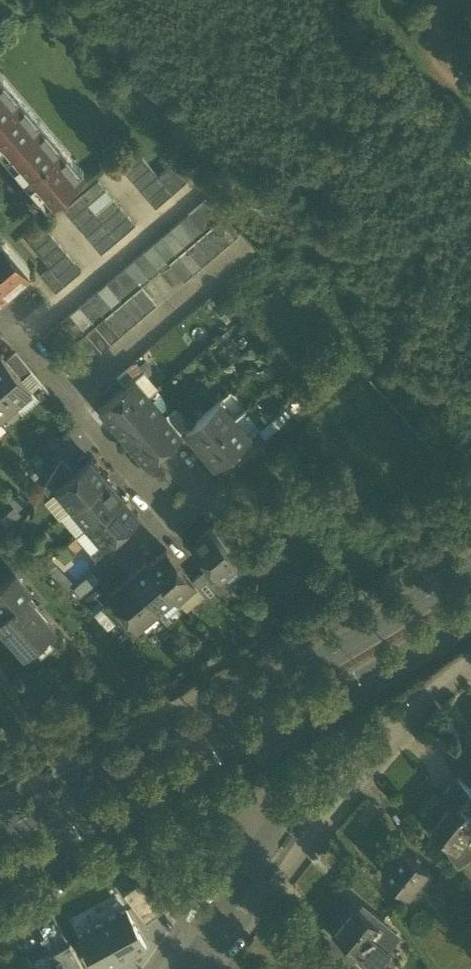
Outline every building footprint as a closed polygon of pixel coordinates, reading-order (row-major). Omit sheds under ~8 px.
[(0,74),(0,143),(24,171),(21,174),(29,183),(32,180),(48,200),(49,201),(83,171),(82,170),(82,171),(0,74)] [(119,164),(126,173),(143,158),(136,149),(119,164)] [(126,173),(133,181),(150,167),(143,158),(126,173)] [(181,185),(190,178),(175,161),(167,168),(181,185)] [(133,181),(141,190),(158,176),(150,167),(133,181)] [(172,193),(181,185),(167,168),(158,176),(165,184),(172,193)] [(141,190),(148,199),(165,184),(158,176),(141,190)] [(81,195),(88,204),(105,190),(98,181),(81,195)] [(148,199),(155,207),(172,193),(165,184),(148,199)] [(88,204),(96,213),(113,199),(105,190),(88,204)] [(88,204),(81,195),(64,209),(72,218),(88,204)] [(206,198),(197,206),(212,224),(221,216),(206,198)] [(96,213),(103,221),(120,207),(113,199),(96,213)] [(96,213),(88,204),(72,218),(79,227),(96,213)] [(212,224),(197,206),(188,214),(203,232),(212,224)] [(103,221),(111,230),(128,216),(120,207),(103,221)] [(103,221),(96,213),(79,227),(86,236),(103,221)] [(203,232),(188,214),(179,222),(194,239),(203,232)] [(111,230),(118,239),(135,225),(128,216),(111,230)] [(221,216),(212,224),(229,244),(238,236),(221,216)] [(111,230),(103,221),(86,236),(94,244),(111,230)] [(194,239),(179,222),(170,229),(185,247),(194,239)] [(212,224),(203,232),(220,251),(229,244),(212,224)] [(28,242),(36,250),(52,236),(45,228),(28,242)] [(185,247),(170,229),(161,237),(176,255),(185,247)] [(118,239),(111,230),(94,244),(101,253),(118,239)] [(203,232),(194,239),(211,259),(220,251),(203,232)] [(2,296),(10,288),(8,285),(28,268),(28,269),(29,268),(0,234),(0,294),(2,296)] [(36,250),(43,259),(59,245),(52,236),(36,250)] [(176,255),(161,237),(152,245),(167,263),(176,255)] [(194,239),(185,247),(202,267),(211,259),(194,239)] [(43,259),(50,267),(67,253),(59,245),(43,259)] [(167,263),(152,245),(143,253),(158,271),(167,263)] [(185,247),(176,255),(193,275),(202,267),(185,247)] [(50,267),(58,276),(74,262),(67,253),(50,267)] [(158,271),(143,253),(134,260),(149,278),(158,271)] [(176,255),(167,263),(184,282),(193,275),(176,255)] [(149,278),(134,260),(125,268),(141,286),(149,278)] [(58,276),(65,284),(81,271),(74,262),(58,276)] [(50,268),(42,275),(56,292),(64,285),(50,268)] [(141,286),(125,268),(116,276),(132,294),(141,286)] [(132,294),(116,276),(107,283),(122,301),(132,294)] [(122,301),(107,283),(98,291),(113,309),(122,301)] [(141,286),(132,294),(147,312),(156,304),(141,286)] [(113,309),(98,291),(89,299),(104,317),(113,309)] [(132,294),(122,301),(138,320),(147,312),(132,294)] [(104,317),(89,299),(80,307),(95,325),(104,317)] [(122,301),(113,309),(129,327),(138,320),(122,301)] [(95,325),(80,307),(71,315),(86,333),(95,325)] [(113,309),(104,317),(120,335),(129,327),(113,309)] [(86,333),(71,315),(62,322),(77,340),(86,333)] [(120,335),(104,317),(95,325),(111,343),(120,335)] [(77,340),(62,322),(53,330),(68,348),(77,340)] [(111,343),(95,325),(86,333),(102,351),(111,343)] [(68,348),(53,330),(44,338),(59,356),(68,348)] [(102,351),(86,333),(77,340),(93,359),(102,351)] [(31,371),(16,353),(6,361),(22,379),(31,371)] [(1,355),(0,356),(0,388),(14,405),(32,390),(22,379),(6,361),(1,355)] [(136,362),(117,377),(125,386),(134,378),(143,370),(136,362)] [(125,386),(100,407),(116,425),(150,396),(134,378),(125,386)] [(0,388),(0,417),(14,405),(0,388)] [(150,396),(116,425),(132,443),(165,415),(150,396)] [(219,400),(185,429),(201,447),(234,419),(219,400)] [(165,415),(132,443),(147,461),(181,433),(165,415)] [(234,419),(201,447),(216,466),(232,453),(250,437),(249,436),(234,419)] [(250,437),(232,453),(239,462),(267,439),(258,429),(249,436),(250,437)] [(74,472),(62,457),(43,488),(50,496),(58,489),(57,487),(74,472)] [(74,472),(57,487),(58,489),(73,507),(106,479),(107,478),(90,459),(74,472)] [(73,507),(88,525),(122,497),(106,479),(73,507)] [(122,497),(88,525),(103,542),(105,544),(114,536),(138,516),(122,497)] [(238,560),(210,526),(191,542),(211,564),(220,575),(222,574),(238,560)] [(114,536),(105,544),(103,542),(90,553),(100,564),(123,544),(114,536)] [(192,580),(167,549),(149,564),(148,565),(174,595),(174,596),(176,599),(195,583),(192,580)] [(174,595),(148,565),(149,564),(146,561),(127,577),(156,611),(174,596),(174,595)] [(220,575),(211,564),(202,572),(217,590),(222,596),(233,587),(222,574),(220,575)] [(91,571),(73,587),(80,596),(99,581),(91,571)] [(14,572),(0,585),(0,612),(2,614),(0,616),(0,625),(26,655),(56,628),(26,595),(31,591),(14,572)] [(217,590),(202,572),(192,580),(195,583),(207,598),(217,590)] [(156,611),(127,577),(109,593),(137,626),(156,611)] [(436,731),(426,744),(432,749),(442,736),(436,731)] [(440,797),(450,804),(431,829),(445,840),(442,844),(457,866),(470,856),(470,844),(468,840),(470,837),(470,784),(458,773),(440,797)] [(432,872),(400,847),(380,872),(406,892),(422,872),(428,877),(432,872)] [(368,917),(354,905),(332,932),(359,954),(374,935),(383,924),(384,924),(385,923),(372,913),(368,917)] [(96,968),(104,968),(148,945),(127,906),(77,933),(96,968)] [(384,924),(383,924),(374,935),(390,948),(399,937),(384,924)] [(374,935),(359,954),(374,966),(390,948),(374,935)] [(46,956),(52,968),(62,962),(66,968),(84,968),(70,943),(46,956)]
